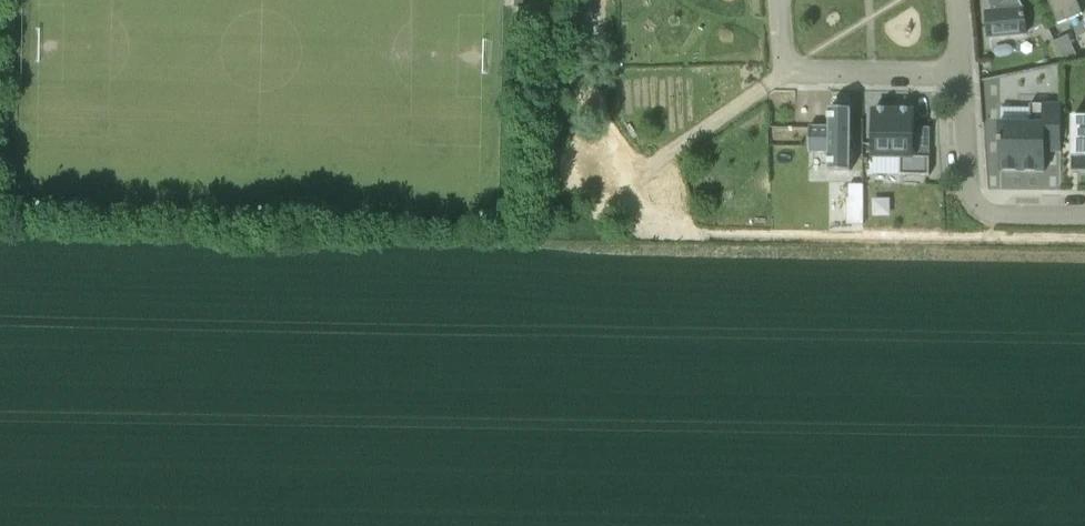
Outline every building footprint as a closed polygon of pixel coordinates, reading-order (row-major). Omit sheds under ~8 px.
[(997,14),(987,15),(989,38),(1027,35),(1047,26),(1035,0),(991,0),(997,14)] [(1058,23),(1084,13),(1084,0),(1049,0),(1058,23)] [(998,123),(998,143),(999,143),(999,172),(1043,172),(1043,151),(1059,151),(1059,146),(1059,126),(1059,104),(1028,104),(1028,123),(998,123)] [(810,153),(830,153),(830,171),(842,171),(852,171),(852,109),(830,109),(830,127),(810,126),(810,153)] [(877,109),(877,157),(894,157),(894,175),(934,175),(934,126),(907,126),(907,109),(877,109)] [(1073,117),(1072,172),(1084,173),(1084,117),(1073,117)] [(863,185),(848,185),(847,226),(862,226),(863,185)]
